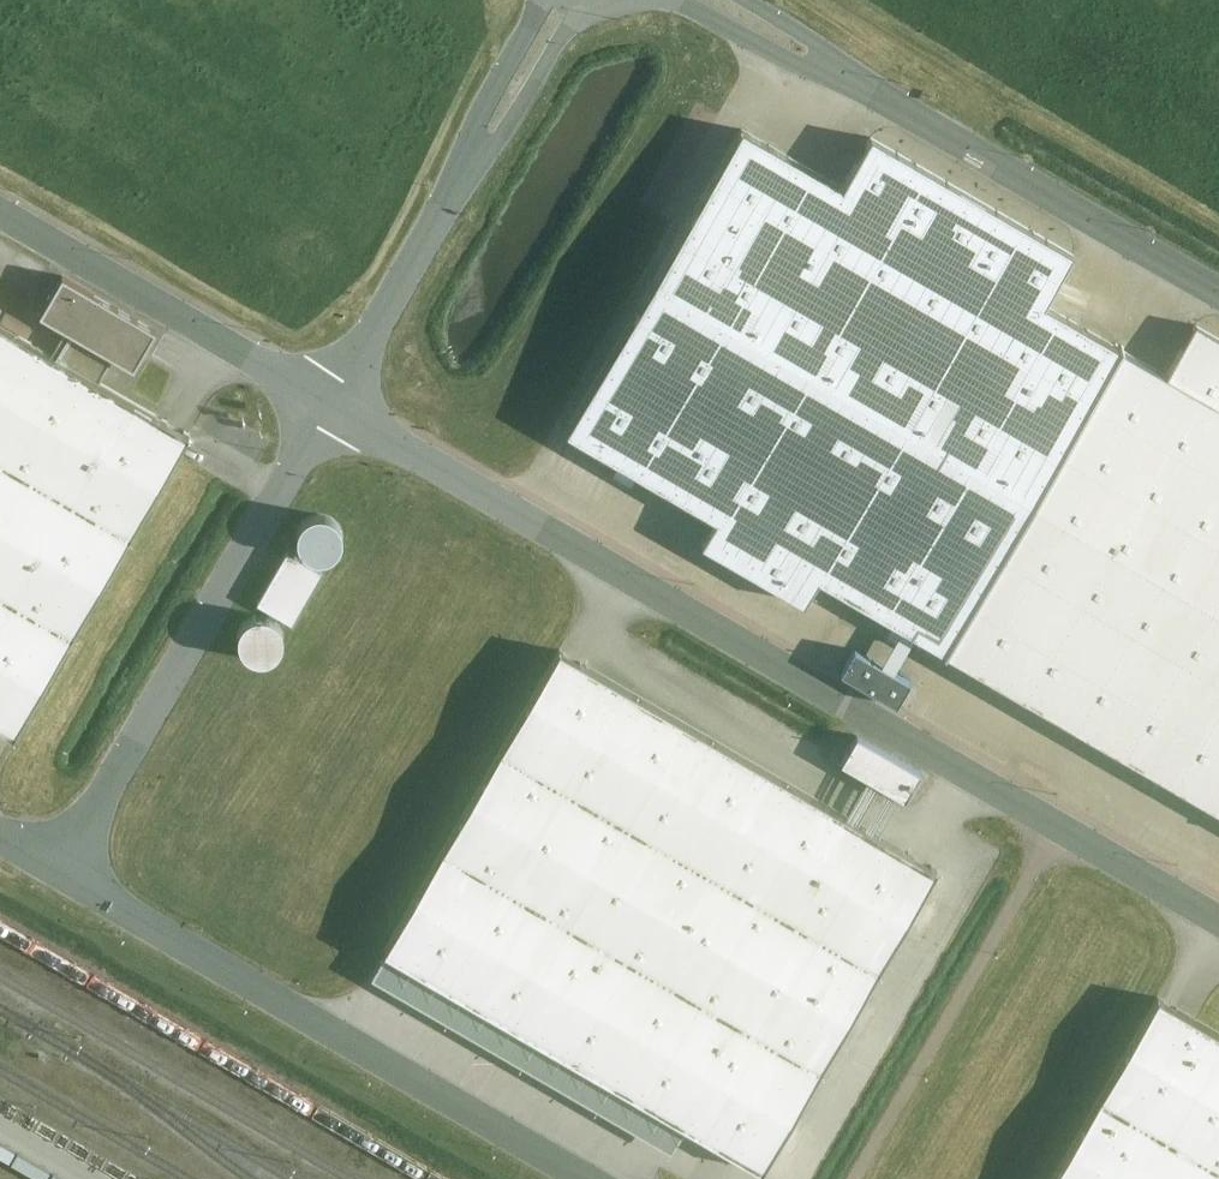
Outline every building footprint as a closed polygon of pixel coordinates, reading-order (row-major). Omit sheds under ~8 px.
[(847,182),(739,119),(563,420),(715,509),(697,540),(799,599),(817,568),(936,637),(1112,336),(1045,297),(1034,291),(1062,245),(874,136),(847,182)] [(0,323),(0,718),(15,726),(186,430),(93,376),(111,344),(132,357),(154,319),(65,268),(42,307),(66,321),(49,351),(0,323)] [(1112,336),(936,637),(1218,802),(1218,336),(1197,323),(1169,370),(1112,336)] [(289,552),(258,602),(293,623),(324,574),(289,552)] [(279,653),(276,614),(231,618),(234,657),(279,653)] [(945,861),(563,642),(390,941),(771,1161),(945,861)] [(898,703),(910,677),(847,648),(835,674),(898,703)] [(850,735),(835,762),(903,798),(918,770),(850,735)] [(1159,990),(1049,1178),(1218,1178),(1218,1025),(1159,990)]
